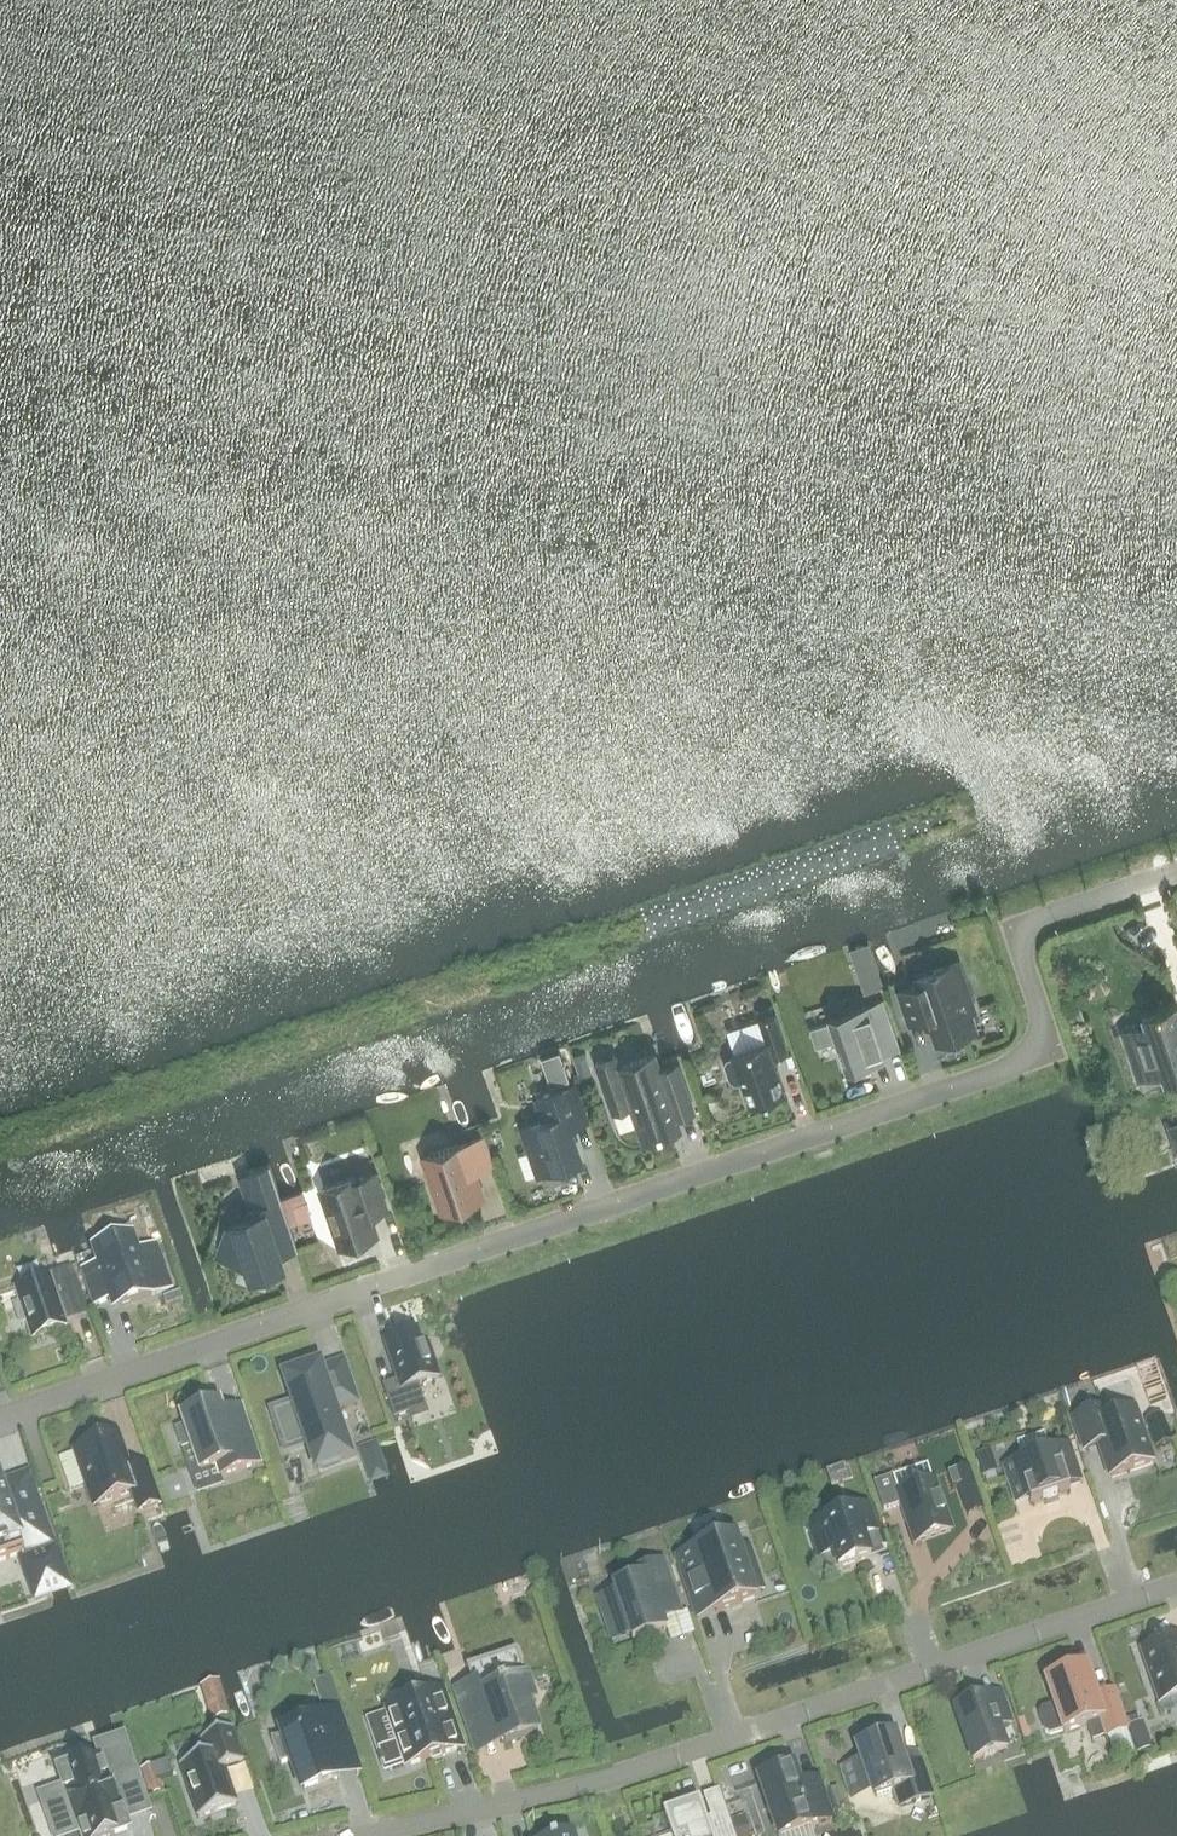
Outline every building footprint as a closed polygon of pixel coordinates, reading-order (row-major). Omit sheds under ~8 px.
[(973,1029),(968,1013),(968,1012),(974,1010),(958,963),(934,972),(937,979),(899,992),(910,1023),(924,1018),(927,1027),(933,1024),(939,1041),(973,1029)] [(901,1049),(899,1043),(883,1000),(848,1012),(850,1017),(810,1031),(816,1050),(835,1044),(846,1073),(886,1060),(885,1055),(901,1049)] [(1125,1042),(1133,1066),(1157,1059),(1165,1083),(1176,1078),(1176,1003),(1176,1002),(1165,1006),(1164,1004),(1157,1007),(1158,1009),(1142,1014),(1148,1034),(1125,1042)] [(789,1053),(775,1014),(759,1019),(767,1042),(731,1054),(732,1057),(728,1058),(725,1064),(730,1080),(736,1083),(741,1081),(749,1106),(786,1094),(773,1058),(789,1053)] [(662,1071),(656,1052),(620,1064),(616,1054),(595,1062),(613,1112),(630,1106),(643,1142),(679,1129),(675,1117),(693,1111),(677,1065),(662,1071)] [(586,1055),(574,1060),(580,1077),(592,1073),(586,1055)] [(551,1086),(569,1080),(566,1071),(548,1077),(551,1086)] [(582,1163),(570,1129),(587,1123),(573,1085),(536,1098),(543,1120),(526,1126),(527,1131),(522,1133),(529,1153),(534,1151),(542,1174),(558,1168),(559,1171),(582,1163)] [(1165,1128),(1174,1155),(1176,1154),(1176,1124),(1165,1128)] [(481,1138),(424,1158),(443,1211),(482,1198),(474,1172),(490,1166),(481,1138)] [(251,1277),(283,1266),(279,1255),(297,1249),(270,1166),(249,1173),(260,1205),(248,1209),(245,1218),(228,1224),(228,1226),(219,1254),(247,1264),(251,1277)] [(386,1208),(375,1175),(357,1181),(356,1178),(323,1189),(329,1210),(327,1210),(332,1226),(335,1225),(342,1246),(375,1235),(368,1214),(386,1208)] [(305,1202),(284,1209),(290,1226),(311,1219),(305,1202)] [(137,1253),(134,1244),(115,1250),(118,1260),(84,1272),(95,1304),(112,1298),(115,1308),(152,1296),(147,1279),(164,1273),(155,1247),(137,1253)] [(66,1325),(50,1278),(16,1291),(21,1304),(15,1306),(21,1324),(27,1322),(33,1337),(66,1325)] [(89,1311),(77,1278),(62,1284),(73,1317),(89,1311)] [(179,1292),(163,1298),(165,1305),(182,1299),(179,1292)] [(411,1413),(403,1390),(439,1378),(428,1346),(421,1348),(416,1332),(386,1342),(399,1382),(384,1387),(395,1419),(411,1413)] [(359,1403),(346,1366),(321,1374),(319,1367),(287,1378),(296,1404),(274,1412),(287,1449),(309,1441),(318,1469),(357,1456),(347,1429),(341,1431),(334,1411),(359,1403)] [(213,1407),(212,1404),(194,1410),(195,1413),(183,1417),(187,1429),(177,1432),(183,1450),(193,1447),(201,1473),(218,1467),(221,1476),(259,1463),(248,1429),(229,1435),(219,1405),(213,1407)] [(1107,1419),(1104,1409),(1074,1419),(1085,1450),(1101,1445),(1112,1476),(1151,1463),(1133,1410),(1107,1419)] [(1146,1420),(1156,1448),(1172,1442),(1163,1415),(1146,1420)] [(131,1472),(118,1436),(76,1451),(88,1487),(91,1486),(97,1504),(134,1491),(140,1510),(159,1503),(147,1467),(131,1472)] [(1031,1504),(1031,1503),(1071,1490),(1069,1486),(1083,1481),(1070,1444),(1017,1462),(1031,1502),(1031,1504)] [(845,1464),(827,1470),(832,1486),(850,1480),(845,1464)] [(956,1471),(947,1474),(952,1489),(959,1487),(961,1486),(956,1471)] [(903,1504),(900,1495),(893,1476),(874,1483),(884,1510),(903,1504)] [(0,1479),(0,1562),(50,1545),(27,1478),(3,1487),(0,1479)] [(935,1482),(900,1495),(903,1504),(916,1543),(951,1531),(935,1482)] [(870,1506),(824,1522),(827,1531),(813,1535),(821,1558),(835,1554),(840,1569),(873,1558),(866,1537),(879,1532),(870,1506)] [(742,1551),(741,1550),(737,1537),(679,1557),(700,1618),(758,1598),(751,1578),(760,1575),(751,1547),(742,1551)] [(28,1558),(22,1560),(30,1582),(39,1579),(36,1573),(32,1569),(28,1558)] [(666,1630),(664,1623),(663,1620),(681,1614),(664,1561),(629,1573),(632,1582),(615,1587),(616,1592),(599,1598),(610,1632),(629,1627),(633,1641),(666,1630)] [(1142,1650),(1160,1704),(1176,1699),(1176,1638),(1142,1650)] [(477,1752),(509,1742),(538,1732),(529,1704),(535,1702),(518,1650),(467,1667),(473,1684),(456,1690),(477,1752)] [(1097,1699),(1090,1680),(1086,1669),(1048,1683),(1056,1706),(1043,1711),(1041,1715),(1047,1732),(1051,1735),(1064,1730),(1065,1733),(1102,1720),(1107,1737),(1128,1730),(1115,1693),(1097,1699)] [(342,1704),(331,1676),(312,1683),(323,1711),(342,1704)] [(1001,1693),(955,1709),(973,1761),(1007,1749),(999,1727),(1011,1722),(1001,1693)] [(463,1747),(446,1699),(424,1706),(426,1709),(415,1713),(412,1703),(388,1711),(399,1743),(380,1750),(381,1755),(378,1756),(381,1764),(384,1763),(386,1768),(405,1762),(407,1767),(431,1758),(430,1755),(440,1752),(441,1755),(463,1747)] [(339,1775),(332,1752),(331,1752),(350,1745),(338,1711),(336,1712),(338,1717),(271,1740),(280,1764),(292,1760),(302,1788),(339,1775)] [(1127,1718),(1130,1726),(1140,1722),(1138,1714),(1127,1718)] [(1140,1722),(1130,1726),(1129,1726),(1133,1737),(1147,1733),(1143,1721),(1140,1722)] [(199,1818),(200,1818),(237,1805),(223,1765),(242,1758),(232,1730),(202,1740),(207,1756),(181,1765),(199,1818)] [(902,1761),(894,1736),(859,1748),(863,1761),(843,1768),(851,1791),(871,1784),(876,1798),(895,1791),(901,1807),(930,1798),(916,1756),(902,1761)] [(130,1824),(155,1816),(139,1770),(106,1781),(100,1762),(58,1776),(61,1788),(38,1795),(52,1835),(134,1835),(130,1824)] [(164,1791),(160,1779),(156,1780),(152,1765),(140,1769),(148,1796),(164,1791)] [(796,1769),(761,1781),(779,1835),(787,1835),(832,1821),(819,1781),(801,1787),(796,1769)] [(838,1787),(827,1791),(834,1813),(846,1810),(838,1787)] [(704,1806),(702,1802),(665,1814),(673,1835),(737,1835),(731,1820),(731,1819),(710,1826),(704,1806)] [(731,1820),(737,1835),(750,1835),(752,1835),(745,1815),(731,1820)]
